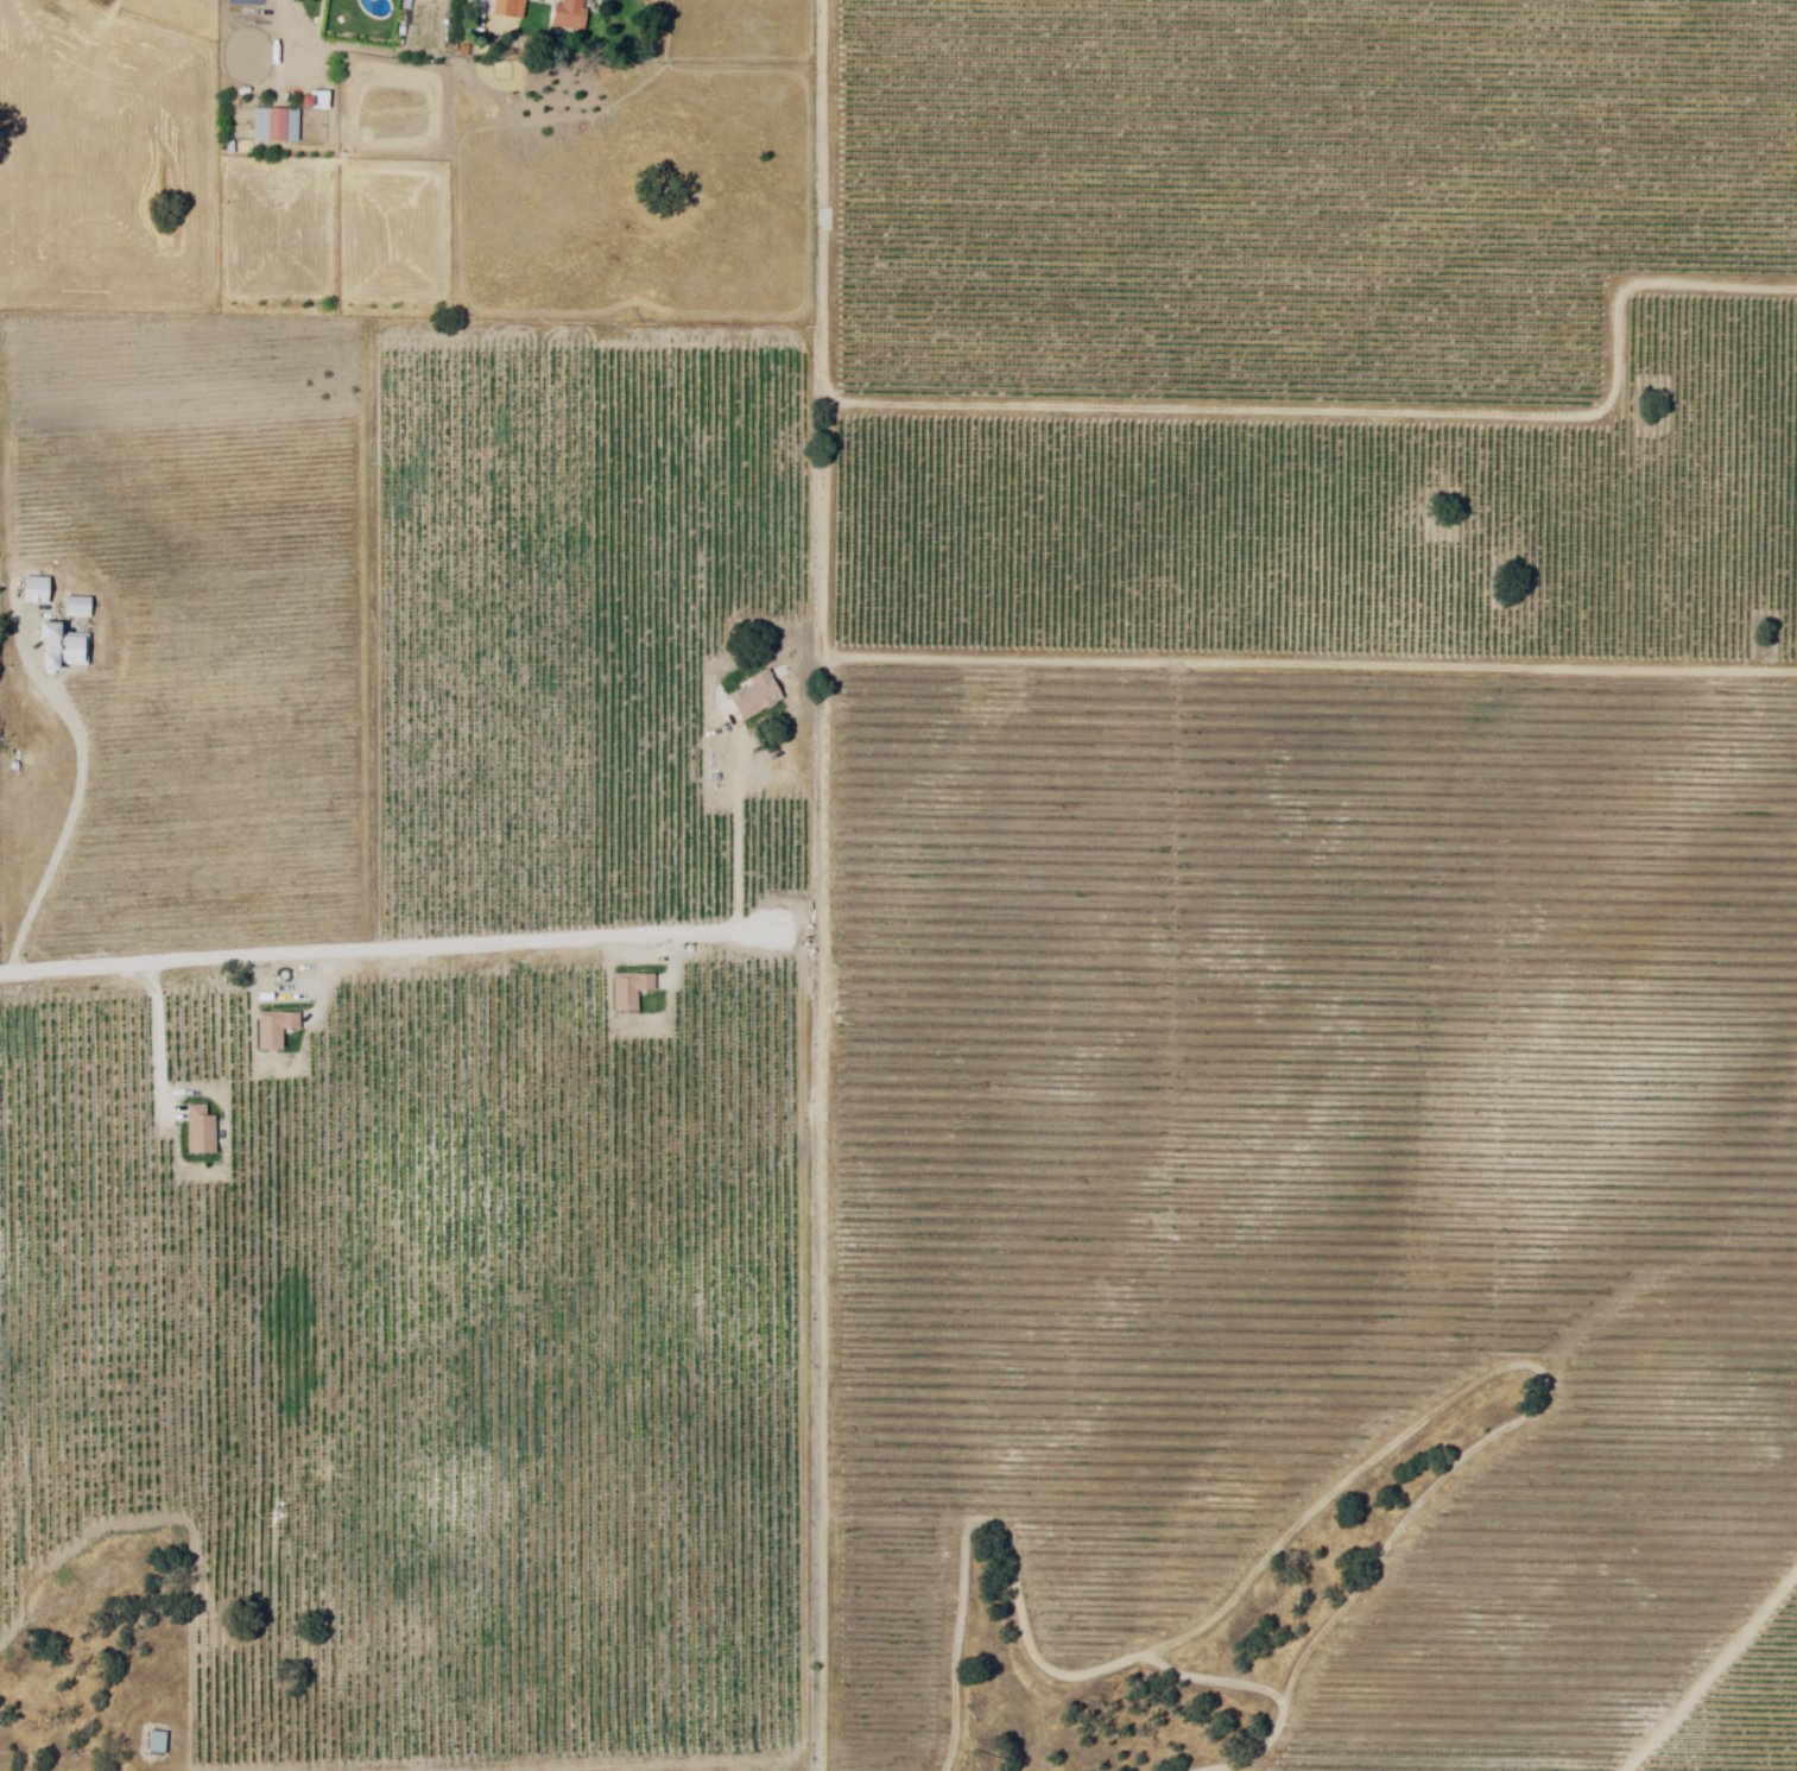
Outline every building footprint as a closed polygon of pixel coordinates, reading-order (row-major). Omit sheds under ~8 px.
[(493,15),(496,0),(528,0),(524,21),(493,15)] [(562,6),(563,0),(585,0),(583,8),(589,10),(584,33),(551,26),(556,5),(562,6)] [(300,108),(299,141),(253,140),(254,107),(300,108)] [(25,578),(50,580),(49,606),(24,605),(25,578)] [(67,599),(93,600),(91,620),(65,619),(67,599)] [(39,624),(65,626),(64,634),(91,635),(90,669),(61,666),(59,675),(43,673),(44,641),(38,641),(39,624)] [(767,670),(785,700),(744,725),(728,700),(745,689),(746,691),(754,687),(751,681),(767,670)] [(614,974),(658,973),(658,991),(640,991),(640,1010),(615,1011),(614,974)] [(260,1012),(302,1011),(302,1029),(284,1030),(285,1049),(261,1050),(260,1012)] [(188,1105),(208,1105),(209,1114),(216,1114),(217,1153),(189,1155),(188,1105)] [(151,1731),(165,1732),(164,1754),(150,1754),(151,1731)]
